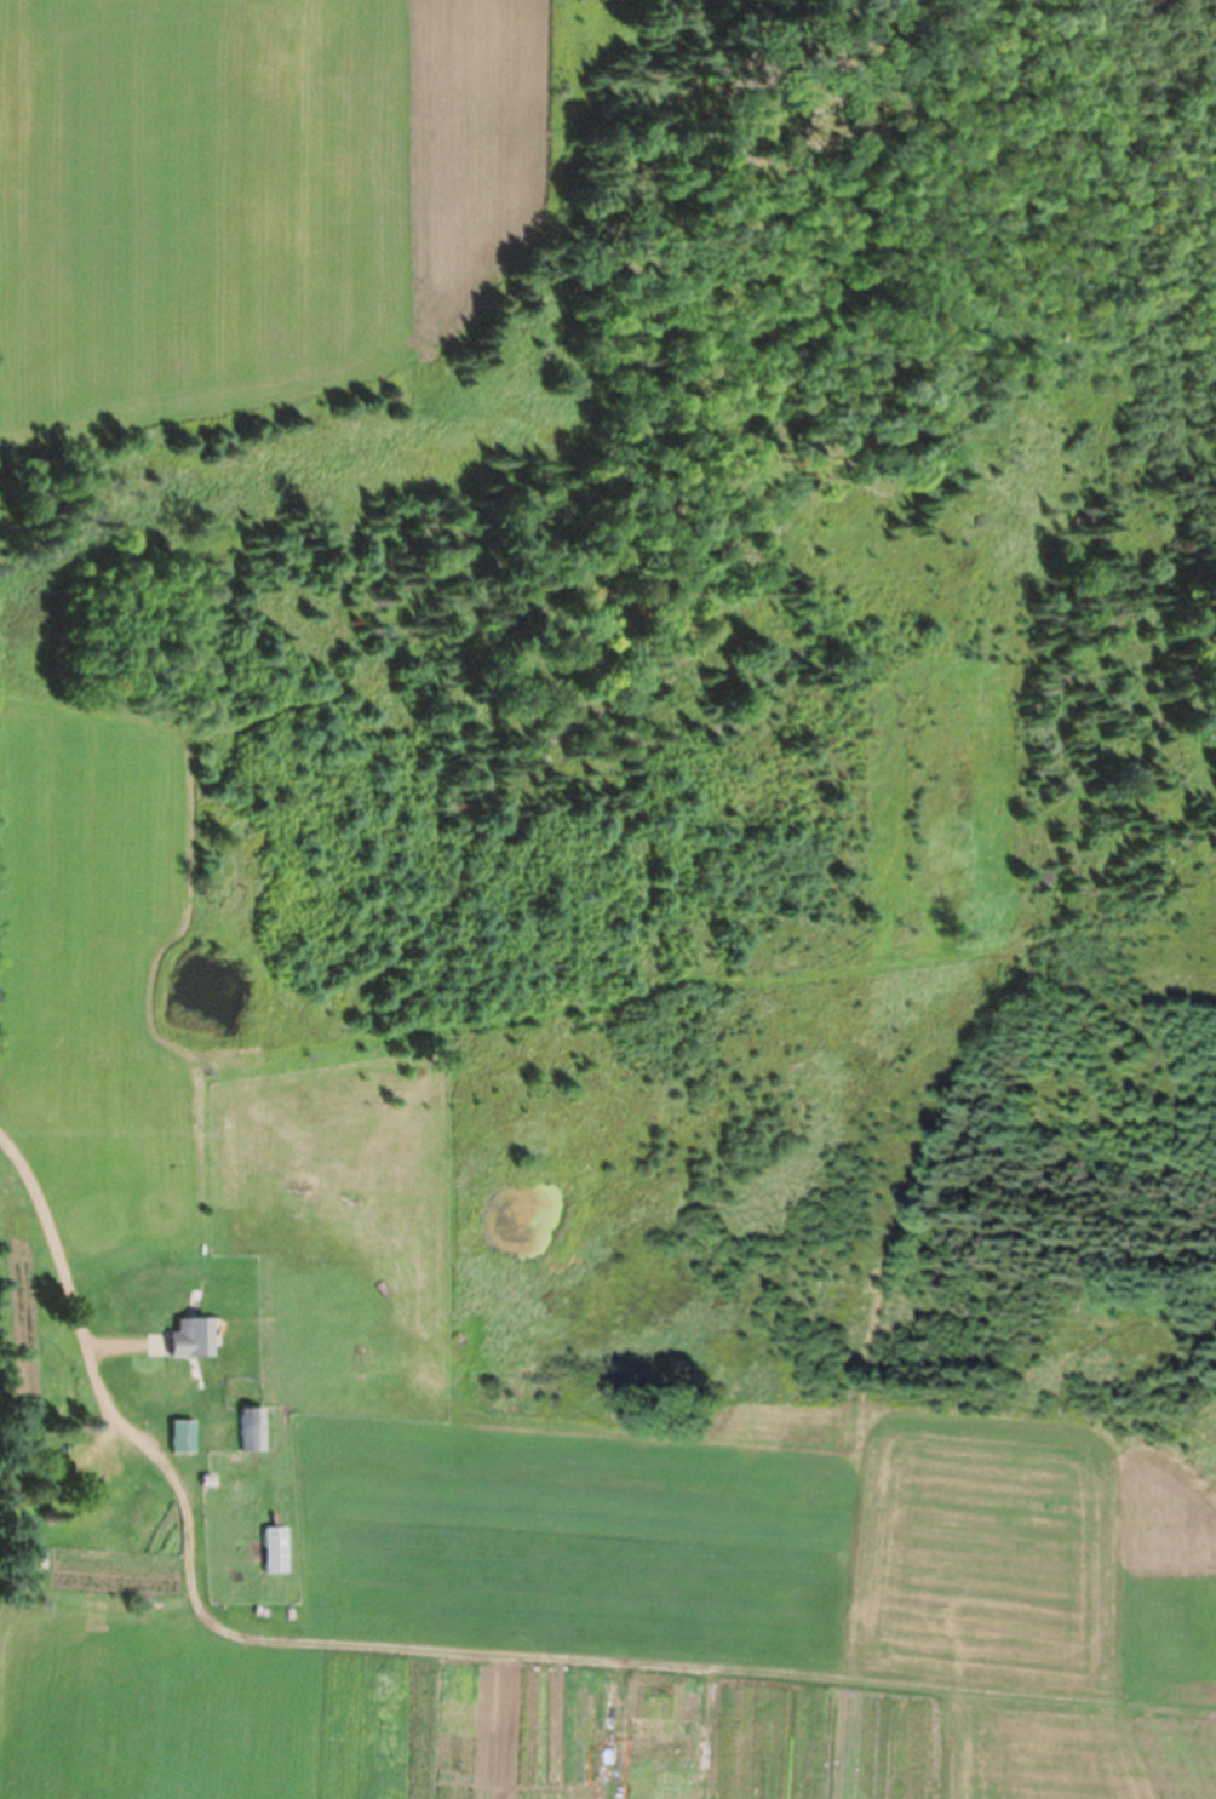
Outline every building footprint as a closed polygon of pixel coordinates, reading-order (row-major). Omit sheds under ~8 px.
[(144,1334),(144,1356),(201,1356),(200,1317),(164,1318),(165,1334),(144,1334)] [(234,1406),(234,1451),(257,1451),(257,1406),(234,1406)] [(186,1452),(186,1420),(162,1420),(162,1452),(186,1452)] [(280,1526),(257,1526),(257,1573),(280,1573),(280,1526)]
